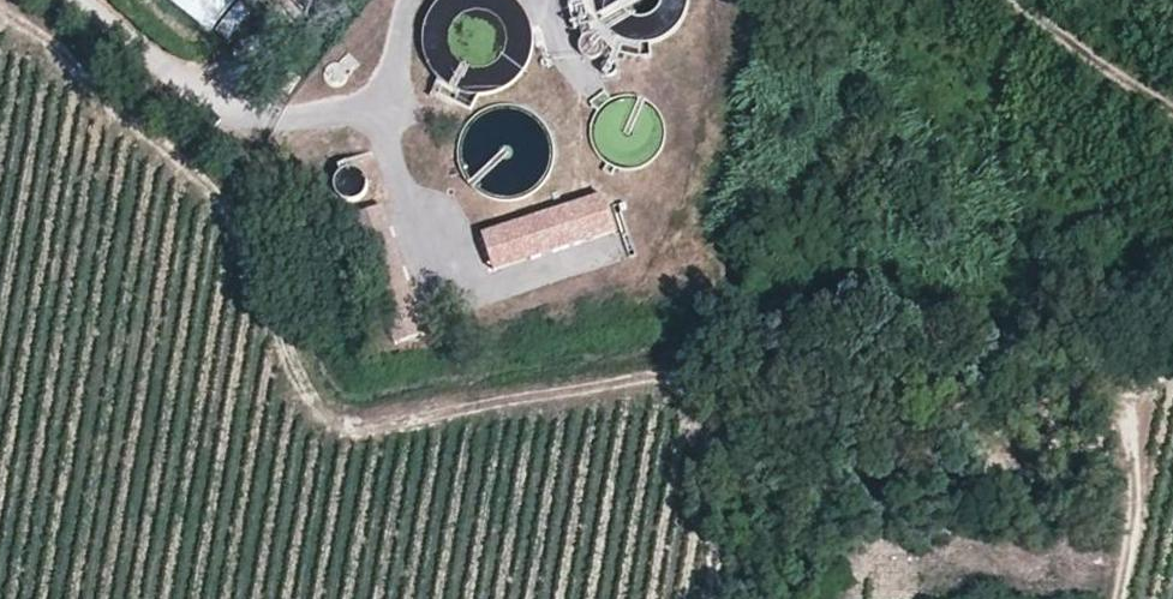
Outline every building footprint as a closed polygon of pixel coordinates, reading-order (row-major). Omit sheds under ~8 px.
[(576,27),(596,21),(590,1),(570,7),(576,27)] [(305,89),(298,84),(290,96),(298,101),(305,89)] [(574,212),(587,246),(614,235),(602,202),(574,212)] [(574,212),(527,230),(539,263),(587,246),(574,212)] [(392,222),(366,230),(408,353),(435,345),(392,222)] [(539,263),(527,230),(501,240),(513,273),(539,263)]
